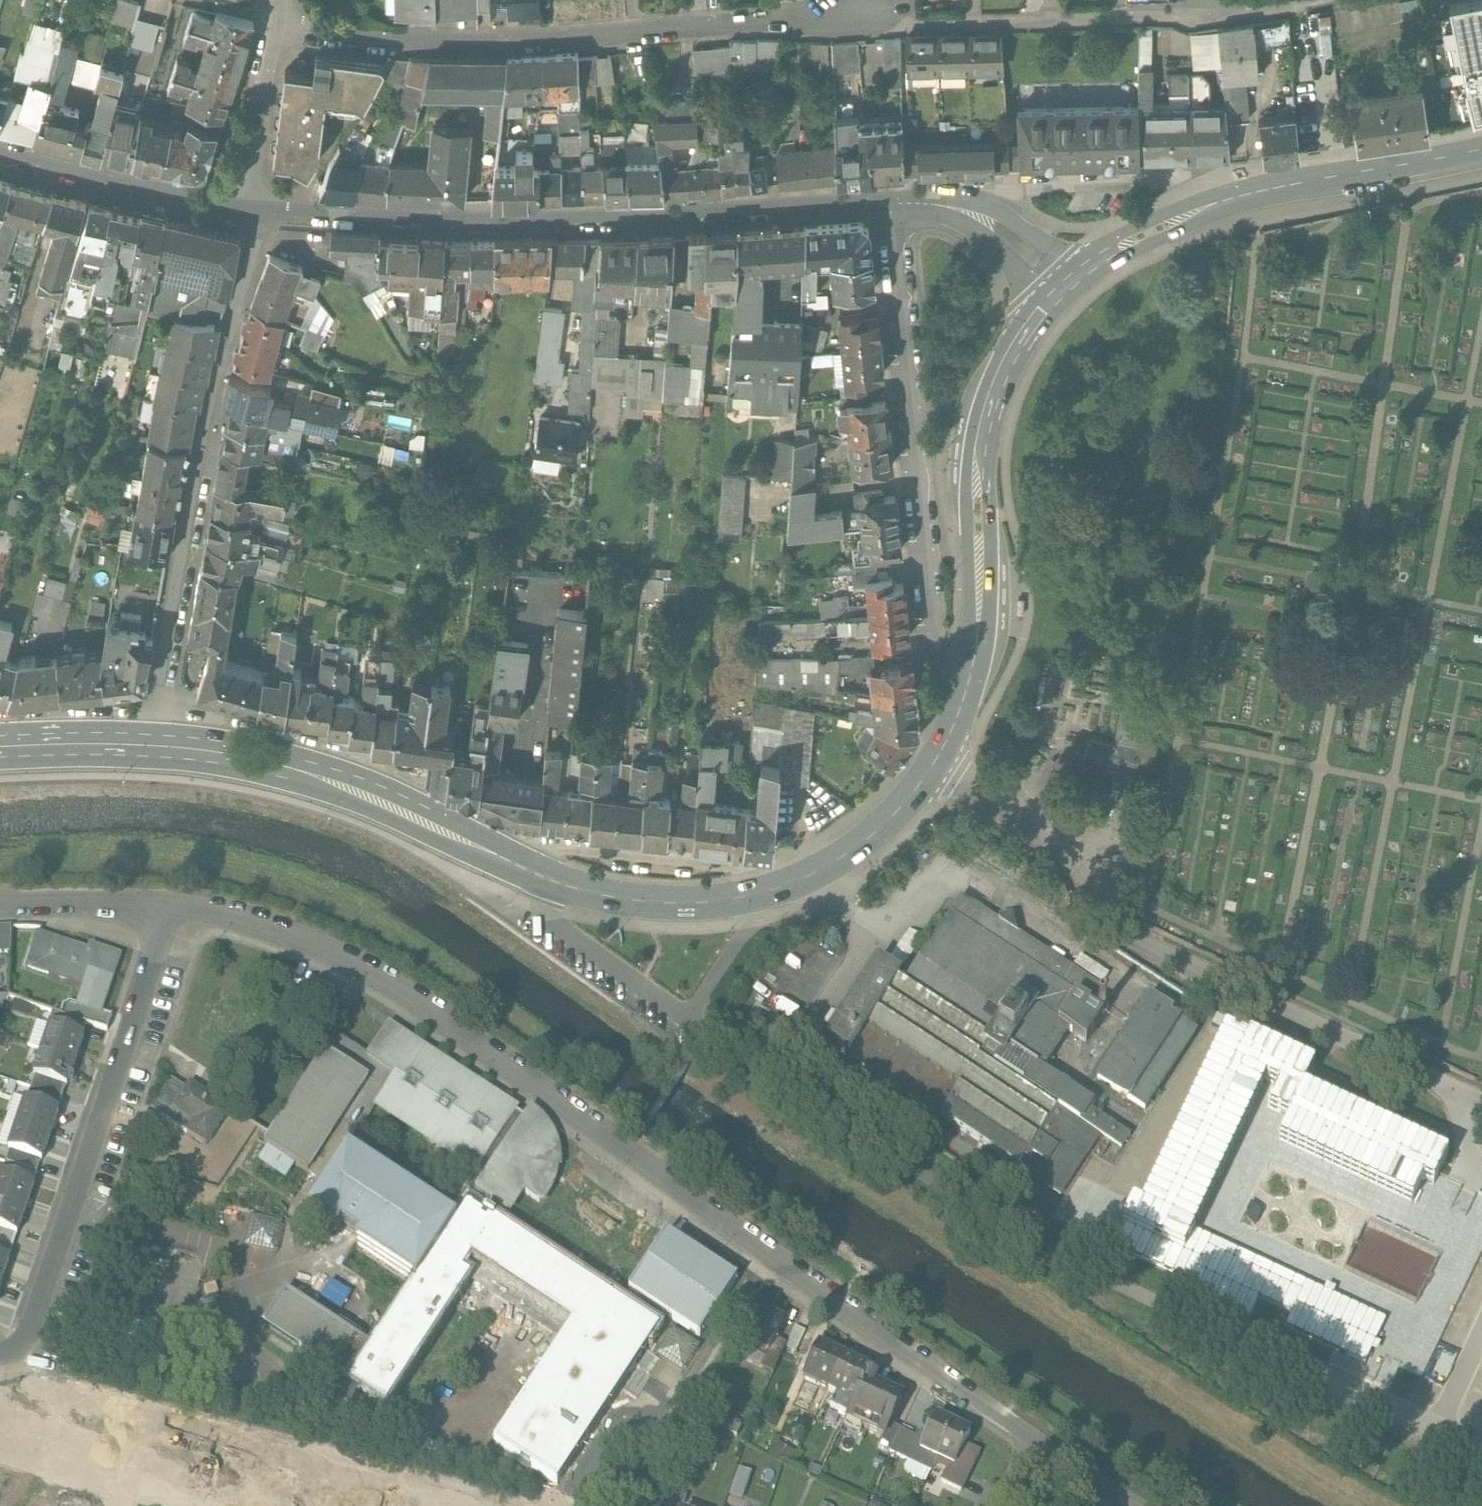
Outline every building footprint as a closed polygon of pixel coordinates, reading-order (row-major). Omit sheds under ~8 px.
[(22,11),(34,15),(37,0),(25,0),(22,11)] [(134,0),(117,0),(103,57),(124,63),(130,42),(137,16),(141,2),(134,0)] [(406,19),(421,19),(421,13),(454,12),(454,0),(405,0),(406,19)] [(454,12),(478,12),(477,0),(454,0),(454,12)] [(478,12),(495,11),(495,7),(493,7),(493,0),(477,0),(478,12)] [(493,7),(495,7),(495,11),(495,15),(537,14),(537,0),(493,0),(493,7)] [(1449,5),(1462,75),(1463,75),(1465,87),(1464,87),(1472,120),(1481,118),(1481,0),(1480,0),(1449,5)] [(252,25),(217,13),(214,20),(192,13),(188,25),(246,45),(252,25)] [(165,24),(137,16),(130,42),(151,48),(158,25),(164,26),(165,24)] [(1288,18),(1217,29),(1225,106),(1226,123),(1248,121),(1245,80),(1264,78),(1261,46),(1290,43),(1288,18)] [(24,50),(21,49),(16,74),(31,78),(50,82),(53,71),(61,41),(64,29),(31,21),(24,50)] [(246,45),(188,25),(183,41),(196,45),(198,41),(206,44),(201,56),(238,69),(246,45)] [(1151,26),(1139,26),(1138,63),(1138,67),(1151,67),(1151,26)] [(90,31),(83,56),(100,61),(107,35),(90,31)] [(1001,35),(968,36),(970,70),(1003,69),(1001,35)] [(968,36),(937,37),(938,70),(970,70),(968,36)] [(937,37),(905,38),(906,71),(938,70),(937,37)] [(900,38),(881,40),(885,70),(900,68),(900,38)] [(755,40),(730,41),(730,46),(731,62),(756,61),(755,40)] [(778,40),(766,40),(766,61),(778,61),(778,40)] [(61,41),(53,71),(69,76),(78,44),(61,41)] [(847,43),(831,45),(833,106),(834,106),(835,116),(835,118),(859,117),(865,117),(863,101),(850,102),(847,43)] [(730,46),(693,50),(694,74),(732,71),(731,62),(730,46)] [(158,55),(137,49),(131,71),(151,77),(158,55)] [(610,50),(594,51),(596,76),(617,76),(610,50)] [(594,51),(577,53),(578,77),(596,76),(594,51)] [(298,73),(284,71),(283,74),(273,158),(272,163),(292,166),(307,174),(316,158),(325,99),(355,103),(363,107),(375,86),(385,65),(378,64),(378,63),(330,57),(301,53),(298,73)] [(577,53),(540,56),(543,94),(541,100),(560,99),(560,93),(578,92),(578,77),(577,53)] [(100,61),(83,56),(77,82),(94,87),(95,83),(100,61)] [(238,69),(201,56),(197,70),(189,67),(190,64),(177,59),(172,73),(230,93),(238,69)] [(540,56),(508,58),(504,96),(543,94),(540,56)] [(363,107),(348,133),(359,139),(392,81),(398,84),(400,80),(410,58),(388,59),(385,65),(375,86),(363,107)] [(429,58),(410,58),(400,80),(406,82),(416,84),(419,72),(426,74),(429,58)] [(508,58),(429,58),(426,74),(421,96),(490,96),(485,137),(499,138),(504,96),(508,58)] [(94,116),(86,125),(85,128),(80,152),(99,157),(108,123),(112,108),(123,68),(100,61),(95,83),(101,85),(94,116)] [(1138,63),(1015,65),(1015,87),(1017,87),(1018,111),(1078,110),(1138,108),(1138,67),(1138,63)] [(1151,67),(1138,67),(1138,108),(1150,108),(1151,67)] [(69,76),(53,71),(50,82),(48,88),(65,93),(69,76)] [(416,84),(406,82),(398,119),(398,120),(403,122),(414,125),(421,96),(426,74),(419,72),(416,84)] [(230,93),(172,73),(168,87),(180,91),(182,87),(190,90),(185,104),(223,116),(230,93)] [(655,73),(647,74),(649,85),(657,84),(655,73)] [(1168,95),(1168,108),(1150,108),(1138,108),(1139,161),(1229,157),(1226,123),(1225,106),(1210,107),(1210,82),(1202,74),(1169,74),(1168,95)] [(1437,77),(1439,88),(1462,85),(1461,75),(1437,77)] [(20,112),(17,111),(10,133),(34,138),(48,88),(50,82),(31,78),(25,98),(20,112)] [(65,93),(48,88),(34,138),(34,141),(80,152),(85,128),(74,125),(79,109),(55,103),(63,97),(65,93)] [(1423,90),(1350,101),(1357,148),(1430,138),(1423,90)] [(9,93),(0,91),(0,118),(9,93)] [(578,92),(560,93),(560,99),(560,111),(579,110),(578,92)] [(9,93),(0,118),(0,130),(10,133),(17,111),(20,112),(25,98),(9,93)] [(159,98),(145,95),(142,108),(156,111),(159,98)] [(799,104),(777,102),(779,139),(794,138),(792,110),(798,110),(799,104)] [(696,103),(666,103),(667,124),(697,122),(696,103)] [(833,106),(817,105),(817,115),(835,116),(834,106),(833,106)] [(134,113),(112,108),(108,123),(131,128),(134,113)] [(1138,108),(1078,110),(1079,162),(1090,162),(1091,164),(1127,163),(1127,161),(1139,161),(1138,108)] [(916,109),(901,110),(901,120),(902,138),(918,139),(916,109)] [(560,111),(559,111),(559,134),(560,134),(580,133),(579,110),(560,111)] [(1018,111),(1017,111),(1020,163),(1031,163),(1031,165),(1067,164),(1067,162),(1079,162),(1078,110),(1018,111)] [(153,117),(141,114),(138,130),(131,160),(161,167),(170,126),(151,122),(153,117)] [(718,141),(717,115),(701,116),(702,142),(718,141)] [(734,115),(718,115),(718,126),(734,126),(734,115)] [(835,116),(817,115),(817,133),(836,134),(835,118),(835,116)] [(170,126),(161,167),(197,175),(205,171),(219,128),(182,116),(178,128),(170,126)] [(391,117),(381,141),(394,146),(403,122),(398,120),(398,119),(391,117)] [(859,117),(835,118),(836,134),(836,149),(838,180),(838,181),(870,179),(870,174),(867,145),(860,145),(859,117)] [(1296,117),(1259,121),(1262,161),(1298,156),(1296,117)] [(901,120),(865,123),(867,145),(870,174),(904,171),(903,146),(902,138),(901,120)] [(667,124),(655,125),(657,146),(671,145),(698,142),(697,122),(667,124)] [(131,128),(108,123),(99,157),(131,164),(131,160),(138,130),(131,128)] [(472,129),(434,125),(431,151),(449,153),(469,155),(472,129)] [(734,126),(718,126),(718,141),(732,139),(734,139),(734,126)] [(340,148),(331,165),(332,165),(325,193),(355,196),(360,161),(363,154),(354,149),(359,139),(348,133),(340,148)] [(580,133),(560,134),(561,150),(581,150),(581,148),(580,133)] [(761,134),(752,134),(750,150),(750,157),(762,156),(761,134)] [(734,139),(732,139),(733,148),(741,149),(743,144),(743,138),(734,139)] [(944,145),(903,146),(904,171),(904,173),(1009,169),(1008,142),(964,144),(964,138),(944,139),(944,145)] [(732,139),(726,140),(727,155),(719,155),(720,167),(721,192),(737,189),(733,148),(732,139)] [(556,143),(536,144),(536,142),(533,142),(532,144),(532,152),(532,167),(538,167),(539,200),(561,199),(561,166),(556,166),(556,143)] [(805,151),(777,154),(779,185),(838,180),(836,149),(828,150),(827,144),(805,146),(805,151)] [(374,162),(360,161),(355,196),(385,199),(389,163),(389,158),(392,149),(380,145),(374,162)] [(625,145),(602,146),(603,166),(607,198),(629,198),(626,163),(625,149),(625,145)] [(671,145),(657,146),(658,148),(660,162),(661,171),(674,170),(674,168),(671,145)] [(705,146),(697,147),(696,151),(689,164),(686,170),(705,168),(704,163),(707,160),(705,146)] [(329,163),(319,193),(325,193),(332,165),(331,165),(340,148),(339,148),(329,163)] [(592,162),(592,148),(581,148),(581,150),(581,162),(592,162)] [(660,162),(658,148),(625,149),(626,163),(660,162)] [(750,150),(741,149),(733,148),(737,189),(750,188),(750,163),(750,157),(750,150)] [(429,165),(389,163),(386,198),(443,201),(449,153),(431,151),(429,165)] [(516,151),(516,166),(496,167),(492,200),(539,200),(538,167),(532,167),(532,152),(516,151)] [(469,155),(449,153),(443,201),(463,201),(469,155)] [(571,163),(561,162),(561,164),(561,166),(561,199),(583,199),(582,166),(572,166),(571,163)] [(660,162),(626,163),(629,198),(663,197),(661,171),(660,162)] [(764,164),(754,165),(753,162),(750,163),(750,188),(767,186),(764,164)] [(679,168),(674,168),(674,170),(661,171),(663,197),(688,194),(686,170),(689,164),(678,164),(679,168)] [(603,166),(582,166),(583,199),(607,198),(603,166)] [(705,168),(686,170),(688,194),(721,192),(720,167),(705,168)] [(0,181),(0,214),(11,184),(0,181)] [(6,254),(17,219),(42,225),(50,196),(11,184),(0,214),(0,271),(6,254)] [(85,203),(51,194),(50,196),(42,225),(54,228),(41,278),(44,278),(40,294),(59,299),(66,274),(85,203)] [(91,297),(111,209),(90,205),(70,275),(66,274),(59,299),(53,321),(55,322),(49,347),(60,349),(64,327),(84,332),(91,297)] [(140,216),(111,209),(91,297),(107,300),(109,291),(116,292),(119,277),(112,275),(113,269),(116,252),(114,249),(115,245),(122,246),(121,249),(126,254),(133,256),(133,254),(140,216)] [(166,221),(140,216),(133,254),(144,256),(139,279),(135,297),(132,297),(130,304),(125,330),(139,333),(144,311),(147,300),(148,300),(152,282),(154,282),(155,276),(166,221)] [(238,238),(166,221),(155,276),(171,281),(201,289),(197,300),(224,308),(233,269),(238,238)] [(847,227),(818,229),(820,251),(828,255),(831,254),(832,264),(870,261),(867,231),(861,226),(847,227)] [(805,230),(737,234),(737,244),(736,272),(747,273),(747,266),(777,266),(777,269),(804,268),(805,230)] [(378,237),(329,234),(328,252),(341,253),(341,260),(348,260),(348,253),(360,253),(359,266),(377,266),(378,240),(378,237)] [(706,236),(674,238),(674,243),(672,278),(697,280),(695,308),(710,309),(711,285),(712,273),(705,273),(703,244),(706,244),(706,236)] [(674,238),(638,240),(634,293),(670,295),(672,278),(674,245),(674,238)] [(416,244),(387,241),(378,240),(377,266),(383,280),(410,282),(407,324),(429,325),(430,311),(439,312),(439,305),(440,285),(441,275),(441,271),(441,244),(416,242),(416,244)] [(549,241),(492,243),(492,275),(491,284),(545,283),(546,273),(549,241)] [(599,241),(549,241),(546,273),(582,273),(582,272),(594,273),(597,273),(599,241)] [(636,241),(599,241),(597,273),(594,273),(594,278),(592,301),(594,301),(617,302),(622,291),(632,292),(636,241)] [(492,243),(468,244),(468,275),(492,275),(492,243)] [(468,244),(441,244),(441,271),(441,275),(468,275),(468,244)] [(706,244),(703,244),(705,273),(712,273),(711,285),(725,285),(724,291),(735,292),(736,272),(737,244),(706,244)] [(6,254),(0,271),(0,293),(21,300),(31,264),(6,254)] [(300,270),(267,257),(250,309),(282,321),(290,299),(299,304),(305,294),(311,297),(318,280),(299,273),(300,270)] [(870,261),(832,264),(835,295),(873,292),(870,261)] [(816,271),(804,272),(802,298),(816,297),(816,271)] [(747,273),(736,272),(735,292),(733,316),(733,320),(753,321),(756,273),(747,273)] [(171,281),(155,276),(154,282),(152,282),(148,300),(147,300),(144,311),(163,315),(171,281)] [(594,278),(577,277),(575,310),(583,311),(595,311),(594,301),(592,301),(594,278)] [(456,286),(440,285),(439,305),(455,306),(456,286)] [(482,288),(467,286),(465,307),(472,307),(473,300),(480,300),(482,288)] [(816,297),(802,298),(802,313),(815,312),(816,297)] [(823,297),(816,297),(815,312),(824,311),(823,297)] [(130,304),(114,301),(112,312),(109,311),(105,335),(116,338),(118,329),(125,330),(130,304)] [(695,308),(669,305),(667,336),(693,339),(691,365),(706,366),(710,309),(695,308)] [(282,321),(250,309),(247,319),(243,318),(240,329),(243,330),(240,340),(275,349),(282,321)] [(579,372),(571,371),(569,411),(588,412),(590,385),(592,353),(593,353),(595,317),(595,311),(583,311),(579,372)] [(615,318),(595,317),(593,353),(592,353),(590,385),(649,389),(650,389),(653,357),(616,355),(619,321),(615,318)] [(215,326),(174,318),(169,345),(210,354),(213,352),(214,344),(212,340),(215,326)] [(858,318),(840,320),(843,353),(879,349),(876,322),(859,324),(858,318)] [(753,321),(733,320),(727,415),(741,416),(742,405),(796,408),(798,374),(799,362),(799,355),(800,324),(753,321)] [(322,330),(313,325),(310,333),(318,338),(322,330)] [(559,328),(540,325),(536,359),(554,362),(559,328)] [(826,334),(805,328),(800,347),(821,353),(826,334)] [(275,349),(240,340),(238,349),(235,348),(232,359),(235,360),(233,367),(268,376),(275,349)] [(169,345),(167,345),(162,372),(202,381),(206,379),(207,371),(205,367),(207,354),(210,354),(169,345)] [(879,349),(843,353),(844,359),(847,385),(847,386),(864,384),(865,384),(864,378),(882,376),(879,349)] [(843,353),(799,355),(799,362),(798,374),(810,373),(810,367),(831,365),(833,360),(844,359),(843,353)] [(5,356),(0,370),(0,412),(27,422),(42,370),(5,356)] [(665,358),(653,357),(650,389),(649,389),(648,396),(662,397),(664,380),(665,358)] [(691,374),(685,373),(684,381),(683,400),(703,402),(706,366),(691,365),(691,374)] [(162,372),(160,372),(154,400),(158,400),(157,401),(194,408),(198,405),(200,398),(197,394),(200,381),(202,381),(162,372)] [(258,386),(227,378),(221,404),(229,406),(250,411),(253,400),(258,386)] [(684,381),(664,380),(662,397),(662,398),(683,400),(684,381)] [(864,384),(847,386),(847,385),(840,386),(841,398),(860,397),(865,396),(864,384)] [(308,410),(253,400),(250,411),(249,414),(302,425),(332,432),(340,394),(313,387),(308,410)] [(860,397),(841,398),(841,399),(842,409),(847,408),(847,407),(861,406),(860,397)] [(194,408),(157,401),(158,400),(154,400),(145,398),(141,419),(153,421),(149,440),(186,447),(194,408)] [(861,406),(847,407),(847,408),(842,409),(839,409),(840,425),(848,424),(850,437),(887,433),(885,403),(861,406)] [(302,425),(249,414),(250,411),(229,406),(226,426),(261,436),(261,437),(281,441),(298,445),(302,425)] [(594,433),(617,436),(619,417),(596,415),(594,433)] [(579,423),(539,417),(534,452),(574,458),(579,423)] [(261,436),(226,426),(222,448),(248,454),(279,461),(281,451),(280,450),(281,441),(261,437),(261,436)] [(809,431),(794,433),(794,446),(815,444),(816,440),(810,441),(809,431)] [(887,433),(850,437),(853,471),(891,467),(887,433)] [(149,440),(137,508),(174,515),(186,447),(149,440)] [(815,444),(794,446),(791,489),(813,486),(815,444)] [(248,454),(222,448),(216,484),(241,488),(243,478),(249,479),(251,467),(245,466),(248,454)] [(296,454),(281,451),(279,461),(284,462),(294,465),(296,454)] [(294,465),(284,462),(278,490),(289,492),(294,465)] [(744,477),(722,476),(718,530),(740,531),(744,477)] [(241,488),(216,484),(211,510),(251,519),(253,520),(257,502),(266,504),(268,508),(284,510),(286,496),(241,488)] [(842,512),(811,515),(813,486),(791,489),(788,536),(844,530),(842,512)] [(881,492),(854,495),(856,510),(842,512),(844,530),(862,528),(897,525),(894,498),(882,499),(881,492)] [(295,498),(286,496),(284,510),(292,512),(295,498)] [(174,515),(137,508),(129,550),(135,551),(140,552),(167,557),(174,515)] [(251,519),(211,510),(207,536),(257,549),(259,540),(261,534),(249,531),(251,519)] [(897,525),(862,528),(863,545),(852,546),(854,563),(874,561),(888,560),(887,553),(899,551),(897,525)] [(257,549),(207,536),(203,563),(238,572),(239,573),(242,560),(257,564),(258,559),(261,550),(257,549)] [(284,547),(259,540),(257,549),(261,550),(281,556),(284,547)] [(121,548),(85,542),(81,558),(118,564),(121,548)] [(129,550),(121,548),(118,564),(116,573),(131,576),(135,551),(129,550)] [(281,556),(261,550),(258,559),(279,565),(281,556)] [(167,557),(140,552),(134,586),(160,591),(167,557)] [(874,561),(854,563),(855,573),(875,571),(874,561)] [(238,572),(203,563),(195,608),(230,614),(238,572)] [(589,575),(508,568),(503,605),(533,610),(560,610),(585,612),(589,575)] [(885,586),(885,580),(866,582),(868,604),(869,615),(905,612),(902,585),(885,586)] [(37,591),(28,589),(27,595),(36,597),(37,591)] [(70,600),(37,591),(36,597),(32,612),(65,621),(70,600)] [(847,597),(833,598),(834,602),(820,603),(822,619),(869,615),(868,604),(848,606),(847,597)] [(533,610),(503,605),(498,639),(528,644),(533,610)] [(230,614),(195,608),(189,638),(211,642),(209,656),(198,690),(256,708),(263,670),(223,658),(228,632),(227,632),(230,614)] [(585,612),(560,610),(548,714),(573,716),(585,612)] [(905,612),(869,615),(870,626),(872,648),(891,647),(890,640),(908,638),(905,612)] [(121,613),(119,624),(108,622),(103,649),(101,660),(104,689),(144,685),(152,638),(145,636),(146,631),(139,630),(141,616),(121,613)] [(298,616),(284,614),(282,629),(296,631),(298,616)] [(822,619),(761,624),(760,639),(842,633),(851,627),(870,626),(869,615),(822,619)] [(1,654),(3,654),(11,625),(0,621),(0,654),(1,654)] [(275,672),(263,669),(263,670),(256,708),(284,717),(284,716),(291,666),(296,631),(282,629),(275,666),(276,666),(275,672)] [(528,644),(498,639),(489,707),(488,715),(503,717),(516,719),(528,644)] [(338,649),(323,647),(322,658),(337,660),(337,655),(338,649)] [(103,649),(57,654),(56,655),(57,658),(61,694),(104,689),(101,660),(103,649)] [(32,651),(20,652),(19,657),(17,664),(7,700),(61,694),(57,658),(35,660),(34,656),(33,656),(32,651)] [(352,657),(337,655),(337,660),(336,668),(350,669),(352,657)] [(381,657),(370,656),(369,664),(365,664),(364,676),(379,677),(381,657)] [(394,658),(381,657),(379,677),(378,685),(392,686),(394,658)] [(301,668),(291,666),(284,716),(328,722),(328,728),(329,728),(336,668),(337,660),(322,658),(320,675),(323,678),(323,683),(299,680),(301,668)] [(7,700),(17,664),(0,659),(0,698),(7,700)] [(840,659),(771,660),(769,686),(835,692),(840,659)] [(861,659),(840,659),(835,692),(856,695),(861,659)] [(910,665),(870,669),(873,698),(913,694),(910,665)] [(350,669),(336,668),(329,728),(350,731),(349,737),(350,738),(354,700),(355,695),(343,693),(344,688),(348,685),(350,669)] [(379,677),(364,676),(362,692),(366,695),(365,701),(354,700),(350,738),(372,741),(371,747),(372,747),(378,685),(379,677)] [(432,683),(414,680),(410,703),(416,704),(415,709),(399,707),(398,712),(395,750),(396,750),(396,754),(400,758),(409,759),(413,757),(421,758),(432,683)] [(432,683),(421,758),(429,759),(426,776),(429,781),(445,789),(451,749),(453,736),(442,734),(442,729),(443,729),(450,685),(432,683)] [(392,686),(378,685),(372,747),(395,750),(398,712),(385,711),(386,705),(390,703),(392,686)] [(856,695),(835,692),(834,704),(854,707),(856,695)] [(913,694),(873,698),(876,726),(915,734),(917,731),(913,694)] [(770,703),(755,700),(750,762),(761,763),(762,763),(764,746),(780,748),(782,723),(769,722),(770,703)] [(783,706),(770,703),(769,722),(782,723),(783,706)] [(470,751),(451,749),(445,789),(466,793),(466,798),(476,803),(488,715),(489,707),(474,705),(469,738),(471,743),(470,751)] [(814,712),(783,706),(782,723),(780,748),(777,788),(808,783),(814,712)] [(541,777),(491,770),(492,764),(494,764),(496,762),(503,717),(488,715),(476,803),(511,819),(536,822),(541,777)] [(915,734),(876,726),(875,730),(873,737),(864,731),(857,740),(880,757),(872,767),(879,772),(883,771),(889,764),(893,767),(918,735),(915,734)] [(858,732),(844,729),(842,740),(855,743),(858,732)] [(740,742),(701,739),(698,767),(697,777),(692,840),(744,846),(747,805),(747,802),(735,801),(740,742)] [(1134,749),(1087,741),(1083,764),(1130,772),(1134,749)] [(761,763),(757,806),(747,805),(744,846),(772,849),(777,788),(780,748),(764,746),(762,763),(761,763)] [(609,748),(596,747),(595,755),(608,757),(609,748)] [(559,750),(544,749),(541,777),(536,822),(561,825),(566,787),(550,786),(551,781),(553,781),(556,779),(559,750)] [(646,753),(631,752),(630,760),(645,761),(646,753)] [(581,789),(566,787),(561,825),(587,828),(595,755),(580,754),(577,782),(578,784),(582,785),(581,789)] [(595,755),(587,828),(613,831),(617,793),(601,792),(602,787),(604,787),(605,786),(608,757),(595,755)] [(621,794),(617,793),(613,831),(638,834),(644,771),(645,761),(630,760),(627,790),(632,790),(632,795),(621,794)] [(658,762),(645,761),(644,771),(657,772),(658,762)] [(698,767),(686,766),(686,775),(697,777),(698,767)] [(668,798),(653,796),(653,791),(655,791),(658,789),(659,772),(657,772),(644,771),(638,834),(665,837),(668,798)] [(686,800),(668,798),(665,837),(692,840),(697,777),(686,775),(683,775),(682,792),(684,795),(686,795),(686,800)] [(968,897),(936,946),(931,942),(922,957),(916,952),(907,966),(913,970),(906,982),(899,978),(848,1056),(847,1057),(1060,1196),(1098,1137),(1107,1123),(1092,1113),(1085,1124),(1080,1121),(1091,1103),(1040,1069),(1067,1030),(1072,1033),(1072,1032),(1089,1006),(1103,985),(1065,961),(1065,960),(968,897)] [(0,927),(0,952),(10,952),(11,926),(0,927)] [(96,955),(38,936),(28,967),(48,973),(50,966),(87,979),(78,1005),(78,1006),(100,1013),(100,1011),(119,957),(97,949),(96,955)] [(877,963),(826,1042),(848,1056),(899,978),(877,963)] [(1152,995),(1097,1079),(1118,1093),(1170,1014),(1173,1009),(1152,995)] [(100,1013),(78,1006),(78,1005),(70,1002),(63,1005),(60,1014),(107,1030),(112,1015),(100,1011),(100,1013)] [(1109,1007),(1101,1002),(1095,1010),(1103,1015),(1109,1007)] [(1089,1006),(1072,1032),(1086,1042),(1103,1015),(1095,1010),(1089,1006)] [(1170,1014),(1118,1093),(1144,1109),(1195,1031),(1170,1014)] [(1286,1327),(1364,1364),(1385,1320),(1192,1229),(1265,1075),(1278,1081),(1267,1103),(1289,1114),(1278,1136),(1411,1199),(1422,1176),(1434,1181),(1448,1152),(1305,1084),(1315,1063),(1226,1021),(1141,1201),(1132,1197),(1121,1221),(1128,1224),(1118,1245),(1191,1280),(1187,1289),(1249,1319),(1259,1296),(1293,1312),(1286,1327)] [(84,1036),(51,1025),(42,1050),(75,1061),(84,1036)] [(448,1215),(347,1149),(323,1186),(307,1211),(416,1282),(337,1402),(348,1409),(362,1388),(386,1404),(480,1261),(573,1322),(495,1442),(557,1483),(658,1329),(657,1328),(666,1314),(700,1335),(736,1279),(667,1234),(620,1304),(494,1221),(495,1219),(487,1213),(493,1203),(507,1211),(521,1190),(539,1202),(546,1192),(550,1184),(552,1176),(554,1167),(557,1167),(557,1156),(555,1145),(551,1134),(545,1125),(537,1116),(528,1110),(524,1116),(387,1027),(367,1055),(396,1074),(377,1104),(478,1170),(448,1215)] [(340,1037),(330,1053),(326,1051),(265,1145),(308,1173),(318,1179),(316,1182),(323,1186),(347,1149),(377,1104),(396,1074),(367,1055),(340,1037)] [(42,1050),(34,1075),(35,1076),(66,1086),(67,1086),(75,1061),(42,1050)] [(66,1086),(35,1076),(31,1088),(62,1098),(66,1086)] [(171,1077),(151,1107),(167,1118),(175,1105),(186,1088),(171,1077)] [(230,1108),(190,1082),(186,1088),(175,1105),(195,1119),(187,1131),(207,1144),(230,1108)] [(62,1098),(31,1088),(27,1100),(58,1110),(62,1098)] [(27,1100),(26,1099),(17,1125),(50,1136),(59,1110),(58,1110),(27,1100)] [(1129,1137),(1107,1123),(1098,1137),(1120,1151),(1129,1137)] [(50,1136),(17,1125),(9,1150),(41,1161),(42,1161),(50,1136)] [(41,1161),(9,1150),(5,1163),(37,1172),(41,1161)] [(37,1172),(5,1163),(2,1173),(33,1183),(37,1172)] [(1,1173),(0,1175),(0,1200),(26,1209),(34,1184),(33,1183),(2,1173),(1,1173)] [(655,1230),(598,1192),(580,1219),(637,1257),(655,1230)] [(0,1200),(0,1229),(16,1234),(25,1237),(27,1230),(19,1227),(26,1209),(0,1200)] [(0,1229),(0,1243),(12,1247),(16,1234),(0,1229)] [(0,1243),(0,1255),(9,1258),(12,1247),(0,1243)] [(0,1255),(0,1283),(1,1283),(9,1258),(0,1255)] [(784,1320),(759,1308),(741,1346),(765,1358),(766,1358),(776,1338),(784,1320)] [(795,1326),(786,1346),(795,1351),(805,1331),(795,1326)] [(786,1343),(776,1338),(766,1358),(765,1358),(761,1367),(772,1373),(786,1343)] [(844,1357),(819,1345),(803,1378),(804,1378),(820,1386),(829,1390),(844,1357)] [(869,1368),(844,1357),(829,1390),(837,1394),(853,1402),(867,1374),(869,1368)] [(877,1378),(867,1374),(853,1402),(847,1415),(845,1419),(882,1436),(883,1437),(889,1424),(901,1397),(874,1384),(877,1378)] [(820,1386),(804,1378),(798,1391),(814,1399),(820,1386)] [(853,1402),(837,1394),(831,1408),(847,1415),(853,1402)] [(936,1417),(920,1450),(931,1455),(937,1458),(953,1425),(936,1417)] [(900,1429),(889,1424),(883,1437),(882,1436),(877,1446),(889,1452),(900,1429)] [(970,1433),(953,1425),(937,1458),(947,1463),(944,1469),(946,1470),(940,1481),(961,1491),(980,1453),(964,1445),(970,1433)] [(931,1455),(921,1450),(915,1463),(925,1468),(931,1455)] [(745,1494),(758,1462),(744,1457),(731,1488),(745,1494)] [(947,1463),(937,1458),(934,1465),(944,1469),(947,1463)] [(612,1505),(632,1505),(654,1471),(640,1462),(612,1505)] [(665,1505),(683,1505),(687,1495),(673,1490),(665,1505)]
